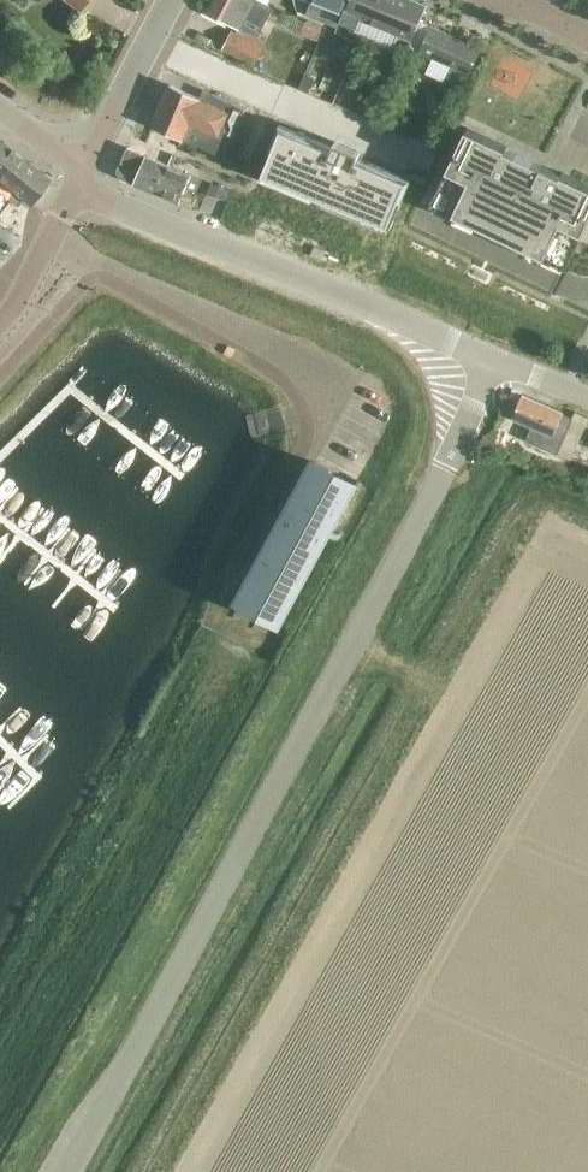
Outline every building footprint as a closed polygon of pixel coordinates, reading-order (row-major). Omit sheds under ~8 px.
[(77,10),(85,0),(63,0),(77,10)] [(259,0),(215,0),(209,13),(239,29),(246,15),(259,22),(268,5),(259,0)] [(350,0),(315,0),(335,8),(330,18),(341,22),(350,0)] [(341,22),(356,29),(363,14),(373,18),(371,24),(412,41),(426,6),(412,0),(350,0),(341,22)] [(301,33),(318,40),(324,27),(307,20),(301,33)] [(482,49),(431,26),(420,51),(470,74),(482,49)] [(265,47),(233,30),(224,48),(256,65),(265,47)] [(357,43),(345,38),(338,53),(351,58),(357,43)] [(153,125),(224,157),(246,108),(205,89),(201,98),(170,84),(153,125)] [(373,90),(363,116),(379,122),(389,96),(373,90)] [(281,123),(260,172),(391,227),(412,178),(358,156),(360,151),(336,141),(334,146),(281,123)] [(467,127),(434,198),(456,208),(455,212),(546,255),(547,252),(570,262),(587,224),(587,184),(563,172),(562,174),(507,149),(508,146),(467,127)] [(15,204),(21,196),(30,203),(33,198),(49,176),(0,140),(0,193),(15,204)] [(161,180),(168,165),(128,147),(117,171),(120,177),(153,191),(155,185),(157,185),(159,180),(161,180)] [(153,191),(179,202),(185,191),(196,196),(202,181),(191,176),(191,174),(168,165),(161,180),(159,180),(157,185),(155,185),(153,191)] [(222,210),(228,189),(215,186),(209,206),(222,210)] [(314,247),(311,254),(322,259),(325,251),(314,247)] [(563,414),(564,413),(522,395),(513,417),(532,426),(526,440),(557,454),(573,418),(563,414)] [(552,463),(533,455),(527,471),(545,478),(552,463)] [(315,461),(244,591),(287,615),(358,485),(315,461)]
